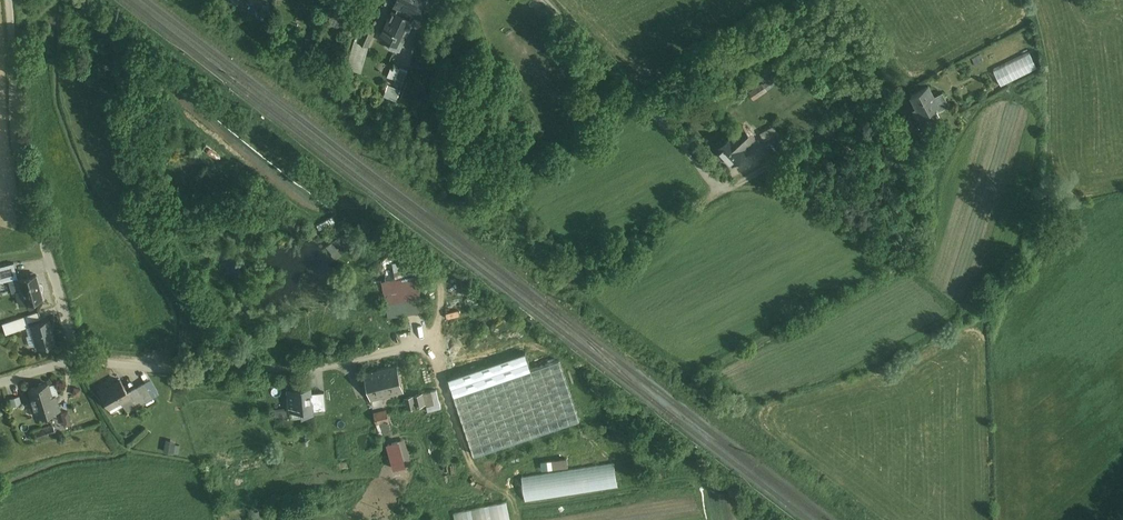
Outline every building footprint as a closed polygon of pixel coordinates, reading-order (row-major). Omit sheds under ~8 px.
[(395,4),(398,5),(395,11),(411,19),(414,13),(418,14),(422,6),(419,4),(421,0),(396,0),(395,4)] [(411,19),(395,11),(394,10),(383,34),(392,38),(401,42),(412,19),(411,19)] [(374,33),(365,28),(359,43),(368,47),(374,33)] [(401,42),(392,38),(388,47),(397,51),(401,42)] [(773,54),(767,45),(761,50),(766,58),(773,54)] [(994,68),(1002,84),(1042,66),(1034,50),(994,68)] [(408,71),(400,68),(394,84),(401,87),(408,71)] [(765,71),(746,84),(750,90),(763,81),(767,87),(778,80),(774,74),(769,78),(765,71)] [(763,81),(750,90),(754,96),(767,87),(763,81)] [(929,85),(913,93),(911,94),(917,105),(913,107),(913,108),(918,116),(938,105),(939,105),(935,96),(929,85)] [(943,92),(935,96),(939,105),(938,105),(940,109),(949,104),(945,96),(943,92)] [(937,112),(920,121),(925,130),(942,120),(937,112)] [(744,125),(718,148),(719,149),(734,164),(747,151),(744,148),(755,138),(744,125)] [(763,131),(766,138),(780,132),(777,125),(763,131)] [(764,145),(754,151),(757,156),(767,151),(764,145)] [(768,152),(758,157),(761,163),(771,157),(768,152)] [(337,257),(351,247),(342,234),(328,244),(337,257)] [(42,297),(36,274),(13,280),(19,303),(42,297)] [(383,283),(390,318),(423,311),(416,277),(383,283)] [(2,322),(6,332),(43,320),(39,310),(2,322)] [(55,341),(50,320),(30,325),(35,346),(55,341)] [(398,365),(364,374),(371,399),(405,390),(398,365)] [(137,409),(129,395),(121,381),(101,393),(109,407),(121,400),(129,413),(137,409)] [(48,383),(30,387),(37,415),(55,411),(48,383)] [(440,388),(407,395),(409,408),(427,404),(429,409),(444,406),(440,388)] [(311,389),(289,390),(290,411),(312,410),(311,389)] [(382,434),(395,431),(390,408),(377,411),(382,434)] [(62,412),(67,425),(73,422),(69,410),(62,412)] [(182,442),(168,439),(166,450),(180,453),(182,442)] [(393,440),(394,467),(410,466),(409,439),(393,440)] [(619,462),(525,475),(528,498),(622,486),(619,462)] [(457,511),(458,519),(514,519),(510,501),(457,511)]
